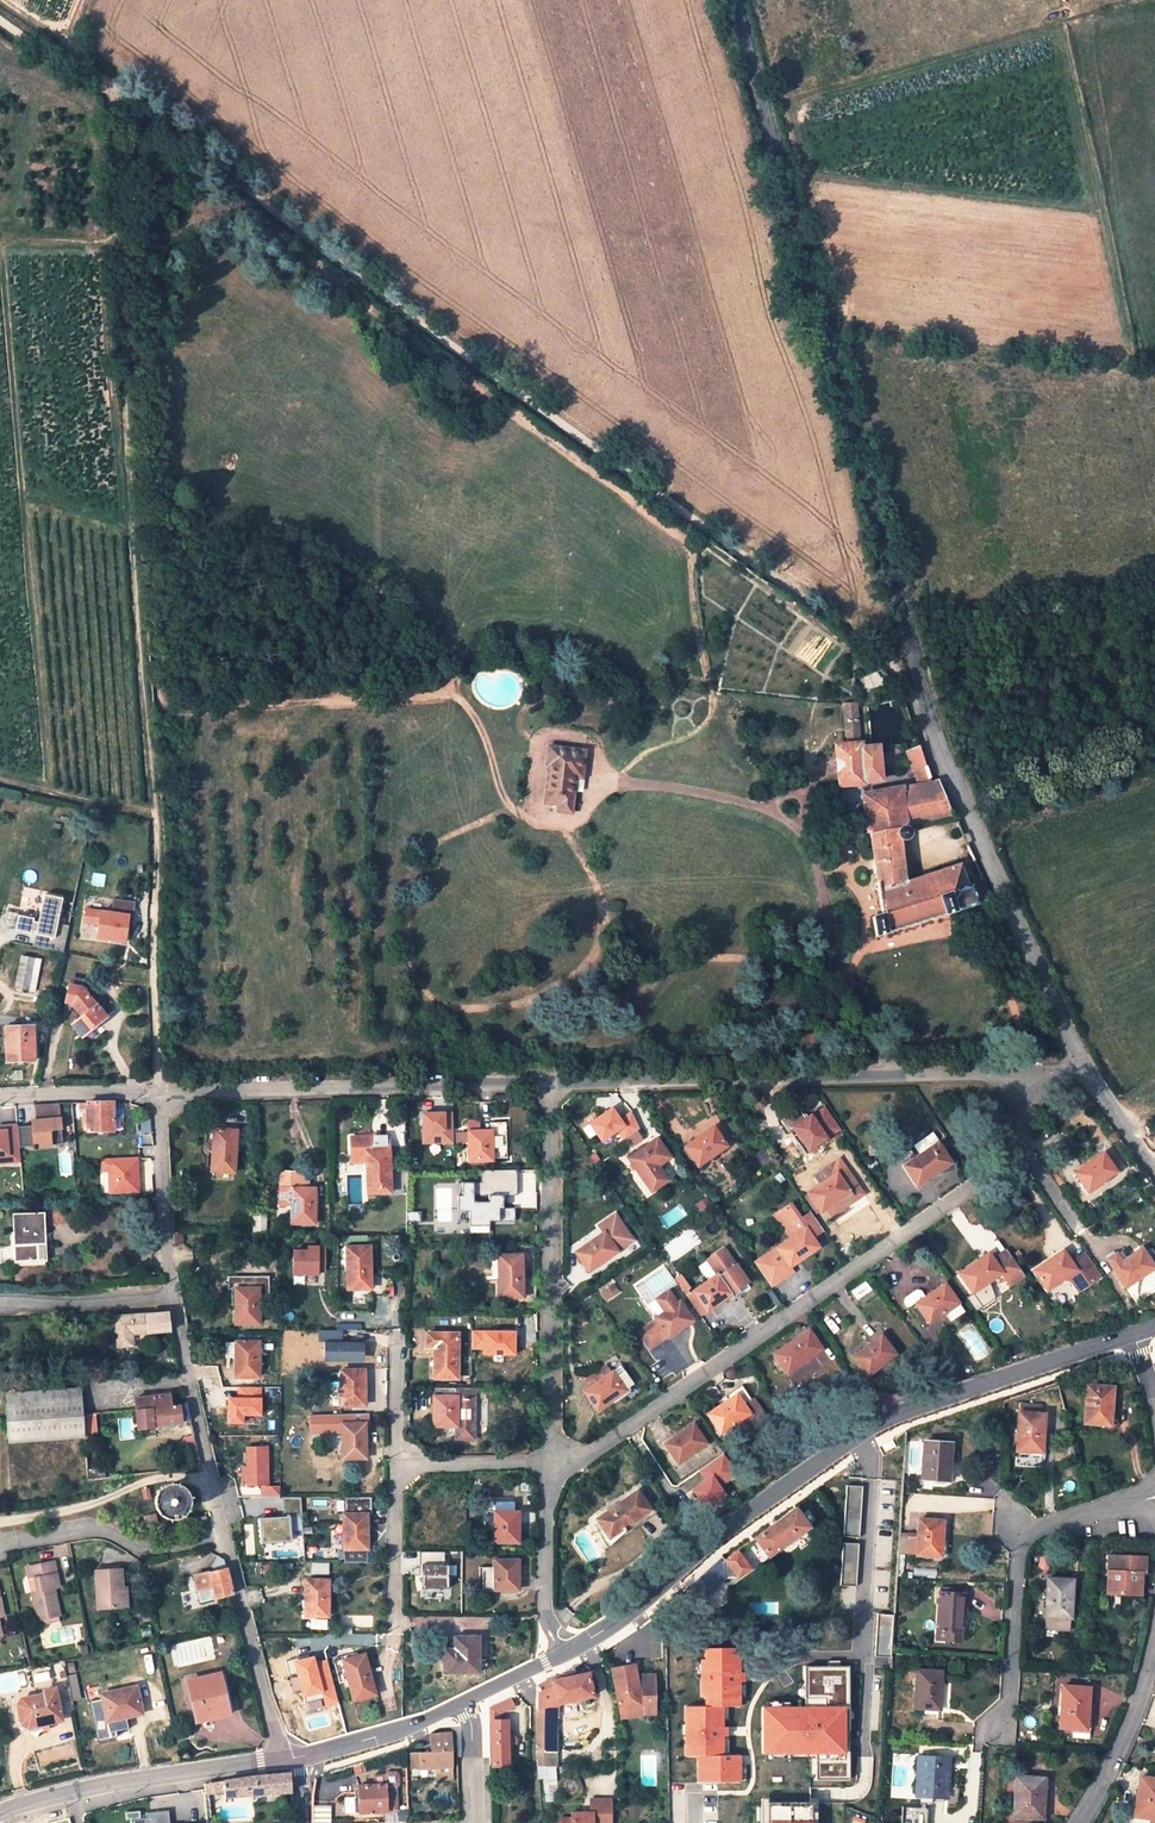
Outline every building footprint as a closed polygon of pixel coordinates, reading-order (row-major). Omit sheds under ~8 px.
[(852,669),(874,663),(860,651),(850,657),(852,669)] [(880,746),(871,747),(861,747),(856,704),(844,703),(841,745),(837,745),(839,785),(881,779),(880,746)] [(918,786),(932,784),(918,746),(905,751),(918,786)] [(581,750),(543,751),(543,768),(547,768),(546,807),(558,807),(558,813),(571,812),(571,783),(581,783),(581,750)] [(940,783),(932,784),(918,786),(862,795),(883,914),(872,916),(878,938),(977,905),(970,886),(965,888),(958,868),(907,881),(900,840),(909,838),(906,828),(957,822),(940,783)] [(20,917),(17,932),(33,935),(33,933),(39,934),(36,948),(66,954),(72,928),(60,925),(65,900),(46,896),(40,925),(35,924),(36,920),(20,917)] [(130,917),(87,909),(85,923),(99,926),(97,939),(125,944),(130,917)] [(26,958),(36,960),(38,950),(28,948),(26,958)] [(36,960),(26,958),(24,957),(17,989),(30,992),(36,960)] [(99,969),(91,972),(95,979),(102,976),(99,969)] [(71,978),(70,986),(82,988),(83,980),(71,978)] [(82,988),(70,986),(67,1003),(76,1005),(85,1017),(73,1026),(76,1030),(77,1029),(84,1037),(114,1013),(95,988),(87,994),(82,988)] [(35,1027),(5,1028),(6,1063),(36,1062),(35,1027)] [(761,1098),(754,1101),(757,1107),(763,1105),(761,1098)] [(88,1103),(88,1110),(88,1118),(84,1118),(85,1125),(88,1124),(88,1131),(113,1131),(113,1103),(88,1103)] [(34,1126),(18,1128),(19,1147),(62,1143),(59,1104),(34,1105),(36,1122),(39,1121),(39,1129),(34,1129),(34,1126)] [(604,1141),(619,1131),(625,1139),(640,1129),(632,1113),(620,1122),(612,1111),(592,1125),(604,1141)] [(452,1130),(446,1130),(446,1113),(423,1114),(423,1144),(453,1144),(452,1130)] [(506,1155),(506,1118),(491,1119),(491,1131),(468,1132),(468,1133),(469,1142),(469,1161),(491,1160),(491,1155),(506,1155)] [(20,1162),(19,1147),(18,1128),(17,1124),(0,1125),(0,1164),(20,1162)] [(685,1147),(697,1166),(727,1146),(714,1127),(685,1147)] [(235,1172),(237,1130),(213,1129),(211,1171),(235,1172)] [(468,1133),(457,1133),(457,1142),(469,1142),(468,1133)] [(367,1156),(367,1162),(367,1193),(390,1192),(389,1136),(351,1136),(351,1156),(367,1156)] [(641,1177),(657,1166),(669,1157),(656,1139),(628,1158),(641,1177)] [(917,1185),(951,1163),(938,1143),(904,1166),(917,1185)] [(781,1153),(790,1165),(809,1153),(822,1171),(836,1161),(818,1158),(809,1146),(796,1155),(789,1147),(781,1153)] [(809,1153),(790,1165),(788,1166),(820,1209),(817,1212),(821,1217),(829,1211),(833,1217),(843,1210),(842,1209),(855,1200),(854,1197),(862,1191),(839,1158),(836,1161),(822,1171),(809,1153)] [(1102,1153),(1075,1172),(1088,1191),(1116,1171),(1102,1153)] [(596,1154),(591,1157),(596,1164),(600,1161),(596,1154)] [(136,1159),(101,1160),(102,1172),(108,1172),(109,1194),(138,1193),(136,1159)] [(657,1166),(641,1177),(651,1191),(667,1180),(657,1166)] [(482,1183),(462,1184),(462,1196),(462,1200),(457,1201),(458,1217),(469,1216),(469,1227),(489,1226),(489,1222),(515,1222),(515,1208),(504,1209),(504,1196),(518,1196),(517,1171),(481,1171),(482,1183)] [(315,1225),(315,1189),(307,1189),(307,1173),(280,1173),(279,1206),(291,1206),(291,1225),(315,1225)] [(1150,1181),(1143,1186),(1147,1192),(1154,1187),(1150,1181)] [(854,1197),(855,1200),(864,1194),(862,1191),(854,1197)] [(789,1266),(818,1246),(812,1237),(823,1229),(810,1211),(799,1218),(789,1204),(780,1210),(778,1218),(791,1237),(777,1247),(789,1266)] [(10,1262),(38,1261),(37,1234),(44,1233),(43,1213),(13,1214),(14,1231),(9,1231),(9,1249),(0,1249),(0,1255),(0,1262),(10,1262)] [(420,1214),(406,1213),(406,1224),(420,1224),(420,1214)] [(599,1225),(604,1233),(617,1250),(634,1239),(616,1213),(599,1225)] [(38,1261),(10,1262),(10,1266),(45,1266),(45,1261),(45,1254),(44,1233),(37,1234),(38,1261)] [(576,1253),(588,1271),(617,1250),(604,1233),(576,1253)] [(371,1288),(370,1246),(346,1247),(347,1289),(371,1288)] [(316,1275),(316,1269),(323,1269),(323,1247),(306,1247),(306,1251),(292,1251),(292,1275),(316,1275)] [(789,1266),(777,1247),(754,1263),(770,1286),(792,1270),(789,1266)] [(707,1260),(718,1275),(731,1293),(748,1281),(725,1248),(707,1260)] [(1121,1251),(1107,1261),(1125,1286),(1154,1266),(1141,1248),(1127,1259),(1121,1251)] [(1101,1275),(1087,1254),(1073,1264),(1062,1250),(1034,1271),(1047,1290),(1063,1278),(1071,1280),(1078,1291),(1101,1275)] [(1006,1251),(993,1260),(988,1253),(959,1273),(972,1292),(1001,1272),(1010,1284),(1023,1275),(1006,1251)] [(522,1297),(521,1255),(498,1255),(499,1298),(522,1297)] [(681,1273),(674,1278),(700,1315),(707,1310),(693,1292),(681,1273)] [(235,1324),(258,1324),(258,1295),(274,1296),(274,1276),(232,1275),(232,1288),(235,1288),(235,1324)] [(693,1292),(707,1310),(731,1293),(718,1275),(693,1292)] [(925,1296),(908,1308),(921,1327),(945,1310),(957,1302),(944,1283),(925,1296)] [(612,1285),(600,1294),(605,1301),(617,1292),(612,1285)] [(903,1301),(908,1308),(925,1296),(920,1289),(916,1288),(904,1297),(903,1301)] [(650,1349),(692,1320),(679,1302),(670,1289),(650,1303),(659,1315),(637,1331),(650,1349)] [(962,1309),(957,1302),(945,1310),(950,1318),(962,1309)] [(116,1345),(131,1344),(131,1333),(145,1332),(170,1330),(169,1314),(169,1313),(115,1315),(116,1345)] [(808,1330),(773,1354),(786,1373),(821,1349),(808,1330)] [(365,1343),(343,1343),(343,1331),(319,1331),(319,1342),(325,1342),(325,1362),(365,1362),(365,1343)] [(483,1353),(514,1353),(514,1331),(472,1331),(472,1348),(483,1348),(483,1353)] [(131,1333),(131,1344),(137,1344),(145,1338),(146,1333),(145,1332),(131,1333)] [(458,1333),(427,1333),(427,1347),(434,1347),(434,1378),(457,1378),(458,1333)] [(853,1357),(868,1376),(895,1353),(880,1335),(853,1357)] [(225,1358),(235,1358),(235,1342),(225,1342),(225,1358)] [(235,1342),(235,1358),(235,1377),(258,1377),(258,1342),(235,1342)] [(597,1410),(613,1399),(625,1390),(633,1384),(621,1366),(604,1378),(585,1391),(597,1410)] [(578,1382),(585,1391),(604,1378),(597,1369),(578,1382)] [(341,1406),(365,1406),(364,1370),(340,1370),(341,1406)] [(1112,1386),(1086,1385),(1084,1422),(1109,1424),(1112,1386)] [(740,1433),(765,1416),(753,1398),(751,1399),(742,1386),(725,1397),(727,1400),(707,1414),(720,1432),(733,1423),(740,1433)] [(262,1388),(238,1388),(238,1397),(262,1396),(262,1388)] [(430,1388),(429,1403),(433,1403),(433,1397),(456,1397),(456,1388),(430,1388)] [(456,1388),(456,1397),(457,1400),(461,1400),(461,1396),(476,1397),(476,1388),(456,1388)] [(625,1390),(613,1399),(617,1403),(628,1394),(625,1390)] [(190,1420),(186,1403),(178,1403),(179,1406),(170,1407),(169,1394),(135,1396),(136,1409),(138,1426),(153,1425),(153,1423),(190,1420)] [(96,1436),(94,1413),(82,1414),(80,1396),(6,1403),(9,1444),(84,1437),(96,1436)] [(457,1400),(456,1397),(433,1397),(433,1403),(433,1426),(448,1426),(448,1432),(460,1432),(460,1438),(476,1439),(476,1397),(461,1396),(461,1400),(457,1400)] [(244,1423),(244,1416),(262,1416),(262,1398),(228,1399),(229,1423),(244,1423)] [(1043,1415),(1018,1413),(1014,1466),(1040,1468),(1043,1415)] [(765,1416),(740,1433),(744,1438),(751,1433),(755,1438),(765,1430),(762,1425),(768,1420),(765,1416)] [(817,1416),(805,1425),(814,1438),(826,1429),(817,1416)] [(365,1423),(341,1423),(341,1425),(330,1425),(331,1451),(342,1451),(342,1459),(366,1458),(365,1423)] [(705,1442),(693,1425),(665,1444),(677,1462),(705,1442)] [(186,1466),(200,1464),(194,1440),(193,1433),(183,1434),(179,1440),(185,1467),(186,1466)] [(949,1442),(924,1441),(923,1480),(947,1480),(949,1442)] [(245,1447),(245,1486),(259,1486),(259,1496),(279,1496),(279,1486),(267,1486),(267,1447),(245,1447)] [(699,1470),(706,1480),(692,1489),(705,1507),(724,1494),(719,1486),(737,1473),(724,1453),(699,1470)] [(88,1483),(105,1480),(104,1470),(87,1473),(88,1483)] [(170,1483),(166,1483),(163,1484),(160,1485),(157,1487),(154,1490),(152,1493),(151,1496),(151,1500),(151,1503),(151,1507),(153,1510),(155,1513),(157,1515),(160,1517),(163,1519),(167,1520),(170,1520),(174,1519),(177,1518),(180,1516),(183,1514),(185,1511),(186,1508),(187,1504),(188,1501),(187,1497),(186,1494),(185,1491),(182,1488),(180,1486),(177,1484),(173,1483),(170,1483)] [(863,1488),(849,1488),(846,1536),(859,1537),(863,1488)] [(650,1509),(636,1491),(596,1519),(611,1541),(626,1531),(623,1527),(650,1509)] [(279,1516),(279,1519),(260,1520),(261,1546),(291,1544),(289,1516),(302,1515),(301,1496),(282,1496),(283,1516),(279,1516)] [(343,1497),(343,1514),(364,1514),(363,1497),(343,1497)] [(513,1502),(484,1502),(484,1525),(494,1525),(494,1542),(518,1542),(518,1512),(513,1512),(513,1502)] [(796,1509),(755,1538),(768,1556),(808,1527),(796,1509)] [(364,1514),(343,1514),(344,1533),(340,1533),(341,1549),(367,1548),(367,1514),(364,1514)] [(941,1524),(918,1522),(917,1534),(916,1553),(916,1555),(939,1556),(941,1524)] [(916,1553),(917,1534),(904,1533),(903,1552),(916,1553)] [(859,1545),(846,1544),(843,1585),(856,1586),(859,1545)] [(367,1548),(341,1549),(341,1557),(367,1557),(367,1548)] [(750,1569),(738,1552),(725,1561),(738,1578),(750,1569)] [(1145,1573),(1146,1558),(1115,1556),(1114,1571),(1109,1570),(1108,1592),(1140,1594),(1141,1573),(1145,1573)] [(517,1560),(494,1560),(494,1566),(482,1566),(482,1591),(494,1591),(494,1590),(517,1590),(517,1560)] [(53,1562),(26,1567),(29,1580),(34,1579),(37,1592),(31,1593),(37,1620),(59,1617),(53,1589),(58,1588),(53,1562)] [(448,1588),(448,1565),(423,1566),(423,1589),(448,1588)] [(214,1599),(233,1595),(227,1570),(227,1568),(209,1572),(214,1599)] [(97,1610),(118,1609),(117,1590),(119,1590),(118,1570),(95,1572),(97,1610)] [(209,1572),(193,1575),(199,1602),(214,1599),(209,1572)] [(1072,1576),(1047,1574),(1044,1612),(1047,1612),(1046,1625),(1067,1626),(1068,1613),(1070,1613),(1072,1576)] [(327,1617),(327,1581),(304,1581),(305,1617),(327,1617)] [(964,1594),(940,1592),(937,1628),(934,1628),(933,1641),(945,1641),(945,1638),(961,1639),(964,1594)] [(894,1615),(878,1614),(875,1656),(891,1657),(894,1615)] [(478,1637),(454,1637),(454,1649),(444,1649),(444,1673),(478,1673),(478,1637)] [(738,1759),(722,1759),(720,1704),(738,1704),(737,1662),(734,1662),(733,1650),(706,1651),(706,1663),(703,1663),(704,1694),(705,1694),(706,1712),(686,1713),(688,1755),(700,1755),(701,1779),(739,1778),(738,1759)] [(375,1695),(364,1654),(342,1660),(354,1701),(375,1695)] [(304,1697),(322,1692),(326,1707),(338,1703),(326,1660),(316,1663),(315,1657),(295,1662),(304,1697)] [(339,1660),(333,1662),(339,1680),(345,1678),(339,1660)] [(634,1665),(613,1670),(622,1713),(644,1708),(657,1708),(656,1676),(644,1676),(644,1685),(639,1687),(634,1665)] [(845,1711),(850,1711),(849,1667),(807,1667),(807,1712),(845,1711)] [(926,1703),(940,1703),(941,1671),(917,1669),(915,1708),(925,1708),(926,1703)] [(537,1693),(536,1749),(548,1749),(549,1720),(554,1721),(554,1706),(592,1698),(587,1673),(574,1676),(573,1671),(562,1673),(563,1678),(552,1680),(551,1681),(547,1681),(537,1686),(537,1693)] [(68,1675),(74,1700),(81,1698),(75,1674),(68,1675)] [(219,1674),(188,1680),(197,1721),(208,1719),(207,1713),(227,1709),(219,1674)] [(1086,1727),(1090,1686),(1064,1684),(1060,1725),(1086,1727)] [(18,1704),(20,1715),(24,1714),(26,1724),(47,1720),(48,1723),(50,1723),(61,1721),(55,1689),(45,1691),(46,1695),(25,1699),(23,1699),(21,1700),(20,1700),(19,1701),(19,1702),(18,1704)] [(141,1715),(137,1692),(120,1695),(119,1691),(101,1695),(106,1719),(122,1716),(123,1718),(141,1715)] [(515,1706),(511,1697),(489,1707),(494,1715),(515,1706)] [(309,1703),(311,1709),(323,1707),(322,1700),(309,1703)] [(622,1713),(623,1718),(646,1714),(657,1714),(657,1708),(644,1708),(622,1713)] [(845,1749),(845,1711),(807,1712),(769,1712),(769,1750),(814,1750),(845,1749)] [(24,1714),(20,1715),(21,1721),(21,1723),(21,1725),(21,1727),(20,1729),(21,1731),(21,1733),(22,1734),(23,1735),(25,1736),(27,1736),(29,1736),(30,1738),(40,1732),(43,1731),(46,1729),(50,1728),(50,1723),(48,1723),(47,1720),(26,1724),(24,1714)] [(508,1765),(507,1720),(491,1721),(492,1765),(508,1765)] [(418,1751),(408,1751),(408,1761),(416,1760),(416,1768),(435,1768),(435,1778),(449,1778),(449,1734),(428,1734),(428,1751),(418,1751)] [(548,1765),(548,1749),(536,1749),(537,1765),(548,1765)] [(850,1779),(850,1749),(845,1749),(814,1750),(814,1779),(850,1779)] [(949,1757),(918,1756),(916,1796),(944,1797),(945,1768),(948,1768),(949,1757)] [(385,1785),(358,1786),(358,1797),(354,1797),(355,1812),(398,1810),(397,1788),(401,1785),(400,1774),(398,1771),(389,1771),(388,1772),(387,1772),(387,1773),(386,1774),(386,1775),(385,1776),(385,1785)] [(205,1794),(209,1793),(225,1790),(227,1796),(291,1791),(288,1773),(256,1776),(203,1784),(205,1794)] [(1045,1777),(1016,1775),(1014,1815),(1039,1816),(1040,1797),(1043,1797),(1045,1777)] [(1140,1776),(1135,1814),(1154,1817),(1154,1778),(1140,1776)] [(590,1799),(590,1813),(584,1813),(584,1816),(578,1816),(578,1813),(571,1813),(571,1818),(559,1818),(559,1822),(612,1822),(612,1800),(590,1799)] [(169,1811),(145,1813),(146,1818),(131,1818),(131,1822),(169,1822),(169,1811)]
